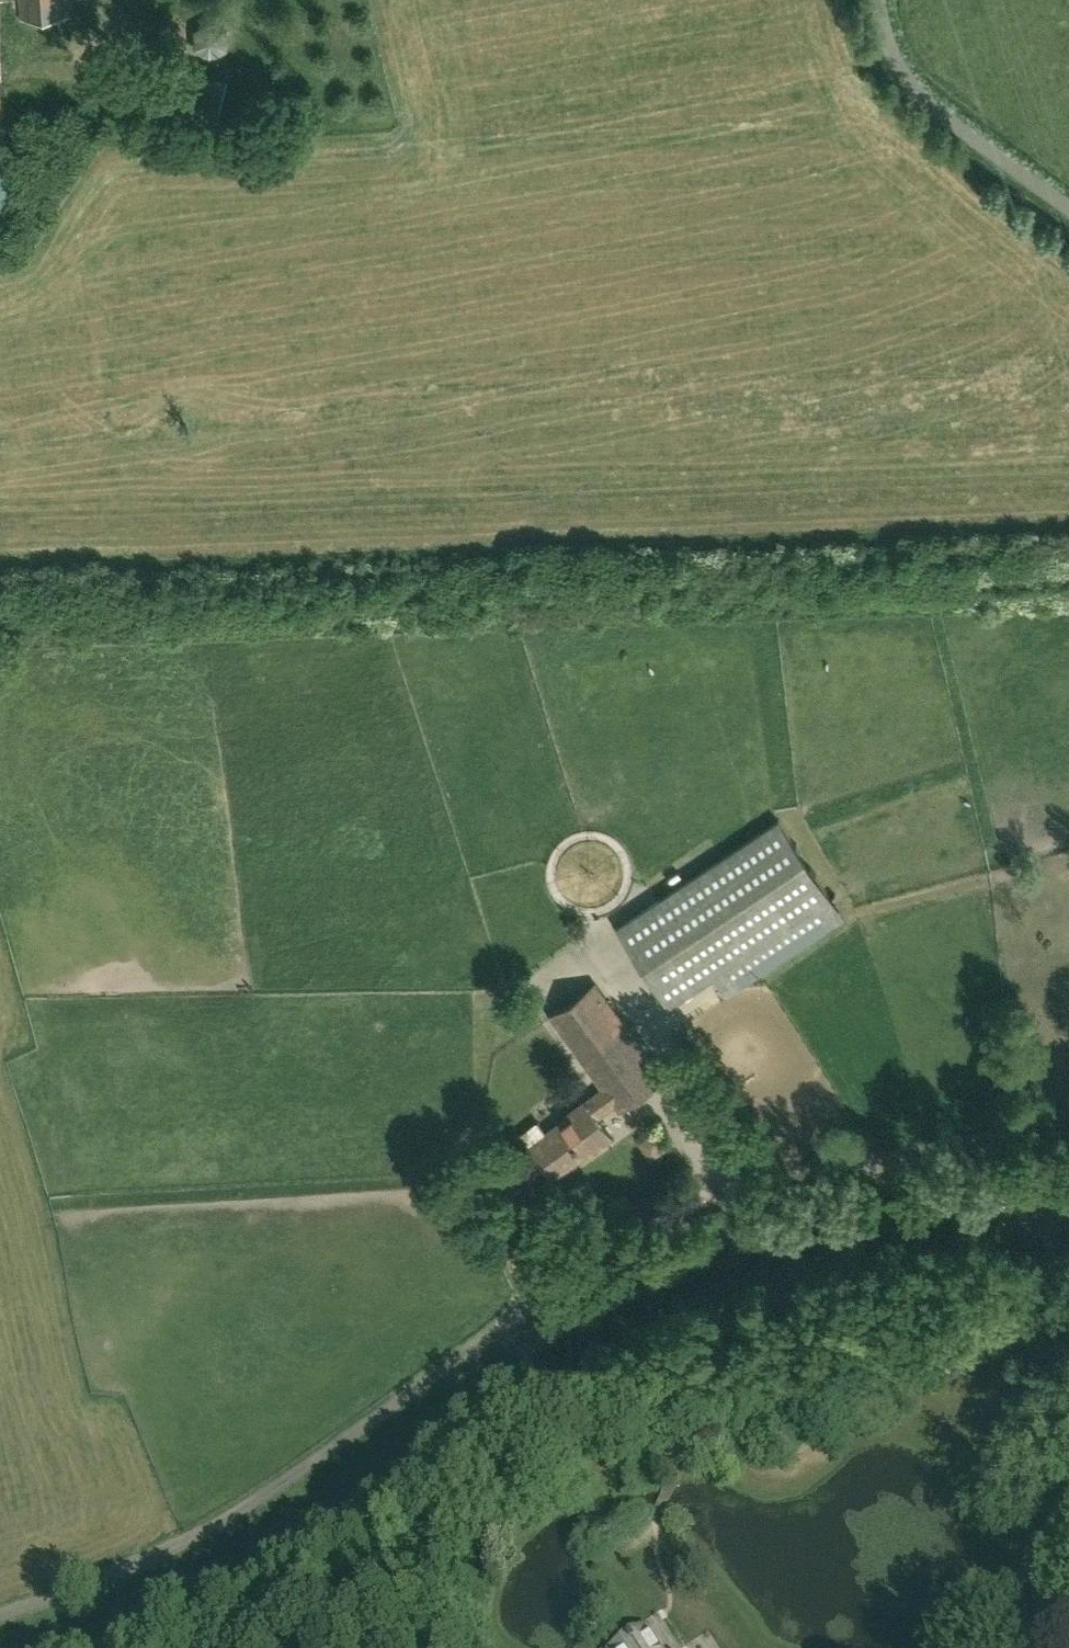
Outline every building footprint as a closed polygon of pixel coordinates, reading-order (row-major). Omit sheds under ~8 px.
[(19,17),(70,14),(70,0),(18,0),(19,17)] [(13,196),(12,188),(10,180),(6,173),(1,167),(0,167),(0,225),(2,223),(7,217),(10,210),(12,204),(13,196)] [(777,818),(628,918),(616,926),(670,1004),(712,977),(727,996),(845,918),(777,818)] [(613,1101),(617,1107),(661,1075),(594,983),(550,1015),(602,1086),(568,1112),(570,1115),(545,1133),(549,1138),(536,1148),(551,1169),(564,1159),(566,1162),(590,1146),(592,1149),(609,1136),(593,1115),(613,1101)] [(488,1200),(496,1193),(490,1183),(480,1191),(488,1200)] [(650,1640),(649,1641),(644,1633),(621,1647),(655,1647),(650,1640)]
